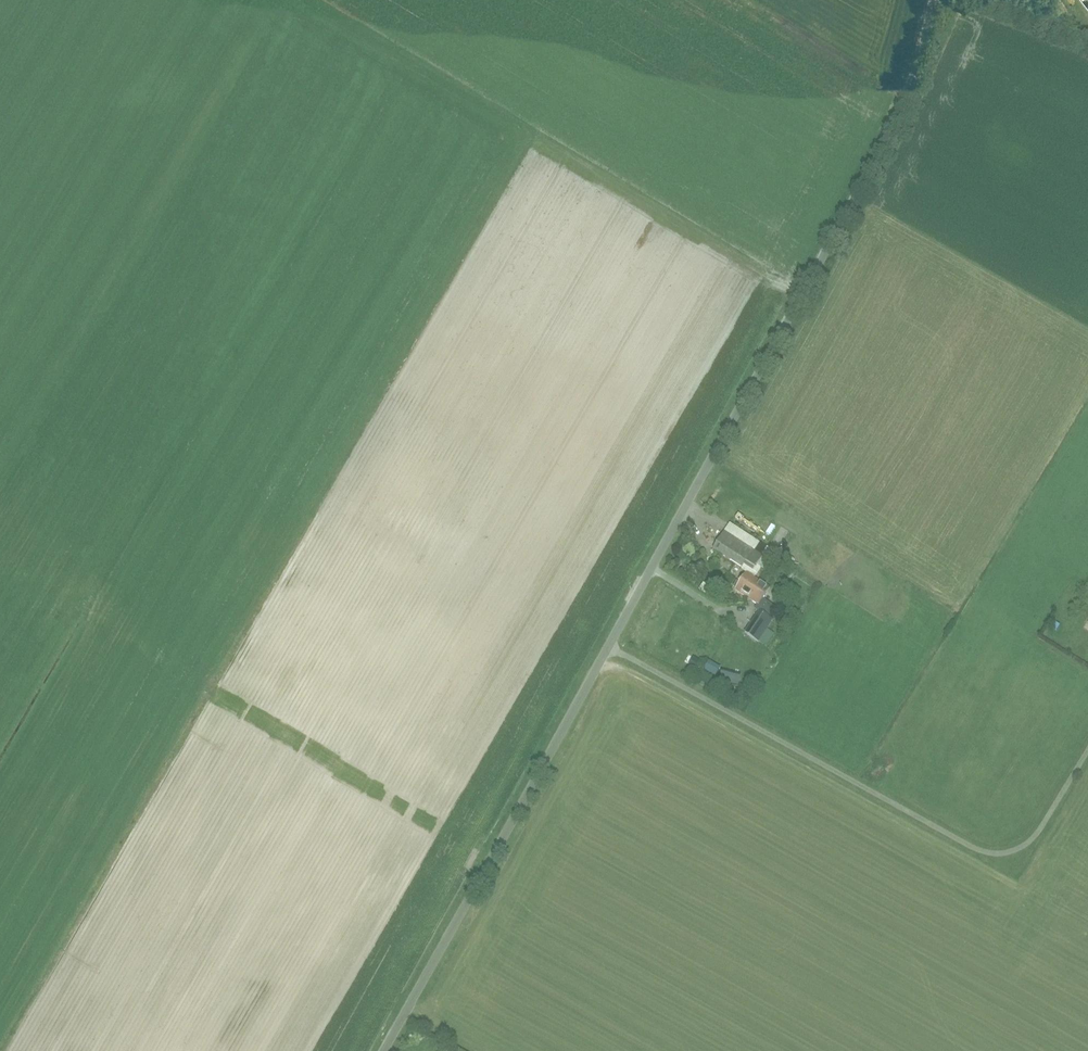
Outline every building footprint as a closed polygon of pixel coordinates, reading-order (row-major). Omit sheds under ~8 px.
[(763,558),(739,542),(725,533),(713,550),(742,569),(744,566),(753,572),(763,558)] [(780,542),(787,546),(791,540),(784,536),(780,542)] [(762,600),(770,589),(747,573),(735,590),(758,605),(756,609),(760,612),(768,618),(775,608),(762,600)] [(774,621),(768,618),(760,612),(745,633),(759,642),(774,621)] [(720,639),(712,657),(719,660),(727,642),(720,639)] [(709,672),(717,673),(718,662),(710,661),(709,672)]
